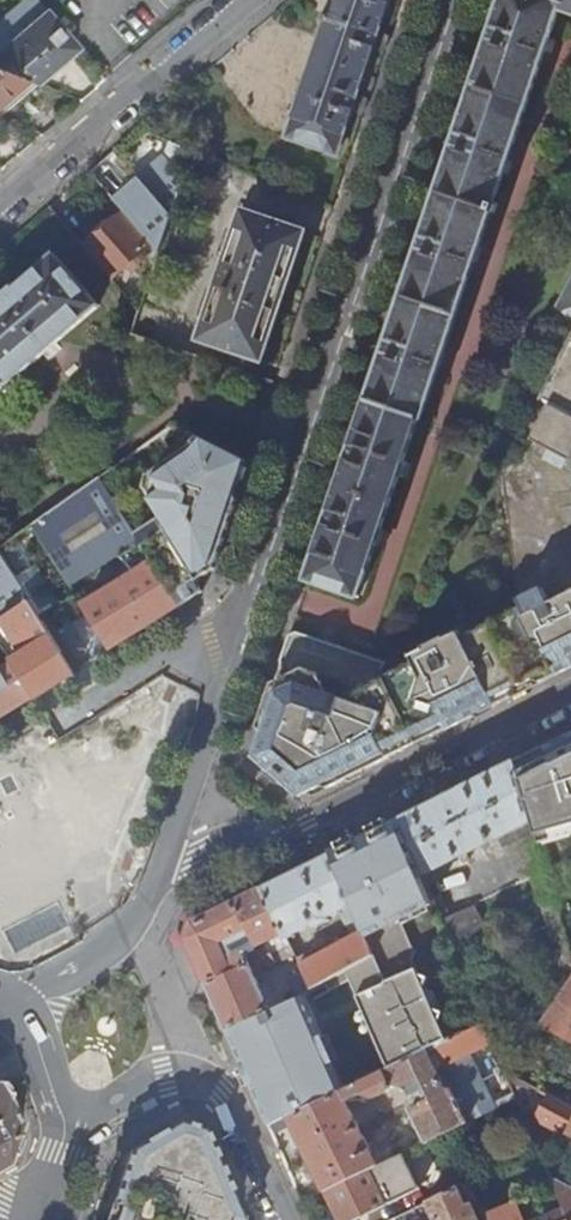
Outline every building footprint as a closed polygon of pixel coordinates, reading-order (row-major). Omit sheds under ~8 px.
[(364,115),(369,100),(357,96),(373,49),(385,53),(390,37),(378,33),(389,0),(333,0),(287,138),(337,155),(352,111),(364,115)] [(308,580),(358,597),(419,418),(420,419),(559,8),(570,12),(570,0),(503,0),(308,580)] [(0,50),(0,66),(37,82),(78,46),(47,10),(0,50)] [(37,82),(0,66),(0,114),(37,82)] [(180,147),(175,160),(185,164),(191,152),(180,147)] [(113,198),(125,212),(153,243),(160,252),(184,179),(164,154),(113,198)] [(199,339),(262,361),(305,231),(241,210),(199,339)] [(125,212),(85,246),(113,278),(127,266),(131,272),(140,264),(135,258),(153,243),(125,212)] [(99,305),(56,255),(12,293),(10,290),(0,298),(0,390),(99,305)] [(570,322),(570,280),(554,313),(570,322)] [(513,451),(570,444),(570,338),(513,451)] [(209,576),(247,461),(192,432),(169,450),(174,458),(155,474),(166,490),(152,496),(164,514),(139,537),(183,605),(185,604),(176,590),(193,580),(196,585),(209,576)] [(513,451),(499,473),(516,595),(522,607),(462,636),(459,630),(410,654),(413,660),(387,673),(383,678),(379,675),(378,677),(358,686),(304,668),(295,671),(283,667),(283,669),(294,673),(290,684),(280,680),(274,699),(266,703),(252,744),(263,764),(289,788),(314,796),(390,758),(387,751),(429,730),(433,736),(473,717),(474,714),(476,709),(489,703),(495,705),(510,698),(514,690),(514,689),(514,688),(533,678),(534,680),(541,682),(558,674),(554,668),(570,660),(570,444),(513,451)] [(101,477),(33,526),(54,560),(55,560),(70,584),(119,554),(135,573),(83,605),(111,649),(183,605),(139,537),(101,477)] [(3,646),(17,637),(29,655),(34,652),(41,663),(22,675),(35,696),(75,672),(41,616),(16,577),(0,551),(0,640),(3,646)] [(37,564),(16,577),(41,616),(61,603),(37,564)] [(202,593),(196,585),(193,580),(176,590),(185,604),(202,593)] [(382,670),(386,663),(296,632),(289,635),(280,661),(283,667),(295,671),(304,668),(358,686),(378,677),(379,675),(382,670)] [(17,637),(3,646),(9,654),(13,661),(22,675),(41,663),(34,652),(29,655),(17,637)] [(0,669),(13,661),(9,654),(0,660),(0,669)] [(554,668),(558,674),(570,667),(570,660),(554,668)] [(0,718),(35,696),(22,675),(13,661),(0,669),(0,718)] [(383,678),(387,673),(382,670),(379,675),(383,678)] [(272,684),(266,703),(274,699),(280,680),(272,684)] [(517,762),(534,822),(537,832),(540,843),(570,834),(570,736),(517,762)] [(396,822),(421,878),(460,858),(464,864),(470,861),(467,854),(534,822),(517,762),(396,822)] [(374,956),(418,1057),(447,1043),(440,1027),(444,1017),(433,1013),(424,993),(428,983),(417,979),(412,966),(416,956),(412,955),(399,926),(434,909),(431,901),(421,878),(396,822),(330,855),(353,906),(364,932),(374,956)] [(523,885),(548,872),(540,843),(537,832),(502,849),(509,864),(512,863),(523,885)] [(353,906),(330,855),(263,889),(285,934),(287,939),(314,926),(316,929),(330,921),(329,918),(339,913),(353,906)] [(187,940),(207,985),(269,955),(265,948),(254,953),(250,946),(242,950),(244,953),(237,956),(233,949),(232,950),(230,946),(250,936),(257,948),(278,938),(285,934),(263,889),(194,924),(187,940)] [(431,901),(434,909),(454,954),(487,939),(473,906),(449,917),(440,896),(431,901)] [(354,938),(364,932),(353,906),(339,913),(354,938)] [(311,990),(324,983),(374,956),(364,932),(354,938),(314,959),(308,947),(294,955),(311,990)] [(290,945),(287,939),(285,934),(278,938),(282,948),(290,945)] [(207,985),(227,1031),(271,1010),(255,973),(276,963),(272,954),(269,955),(207,985)] [(350,981),(389,1071),(418,1057),(374,956),(324,983),(328,993),(350,981)] [(539,1028),(570,1044),(570,982),(539,1028)] [(227,1031),(269,1127),(288,1118),(289,1119),(341,1094),(299,997),(271,1010),(227,1031)] [(429,1143),(517,1101),(518,1101),(508,1077),(507,1075),(486,1025),(484,1025),(475,1030),(447,1043),(418,1057),(389,1071),(341,1094),(289,1119),(325,1192),(378,1166),(359,1128),(380,1118),(377,1112),(383,1109),(386,1115),(406,1105),(425,1144),(429,1143)] [(9,1166),(23,1126),(0,1087),(0,1171),(9,1166)] [(559,1103),(548,1126),(567,1136),(570,1127),(570,1109),(559,1103)] [(131,1152),(113,1204),(121,1207),(116,1219),(244,1219),(205,1130),(179,1123),(131,1152)] [(429,1143),(425,1144),(378,1166),(325,1192),(339,1219),(359,1219),(388,1206),(381,1192),(387,1190),(383,1183),(419,1165),(420,1166),(436,1158),(429,1143)] [(563,1210),(567,1218),(570,1219),(570,1189),(550,1179),(563,1210)] [(485,1216),(470,1183),(436,1200),(415,1211),(406,1215),(396,1219),(486,1219),(485,1216)] [(415,1211),(436,1200),(427,1183),(406,1193),(415,1211)] [(406,1215),(415,1211),(406,1193),(398,1197),(406,1215)] [(516,1203),(485,1216),(486,1219),(524,1219),(516,1203)] [(567,1218),(563,1210),(541,1219),(568,1219),(567,1218)]
